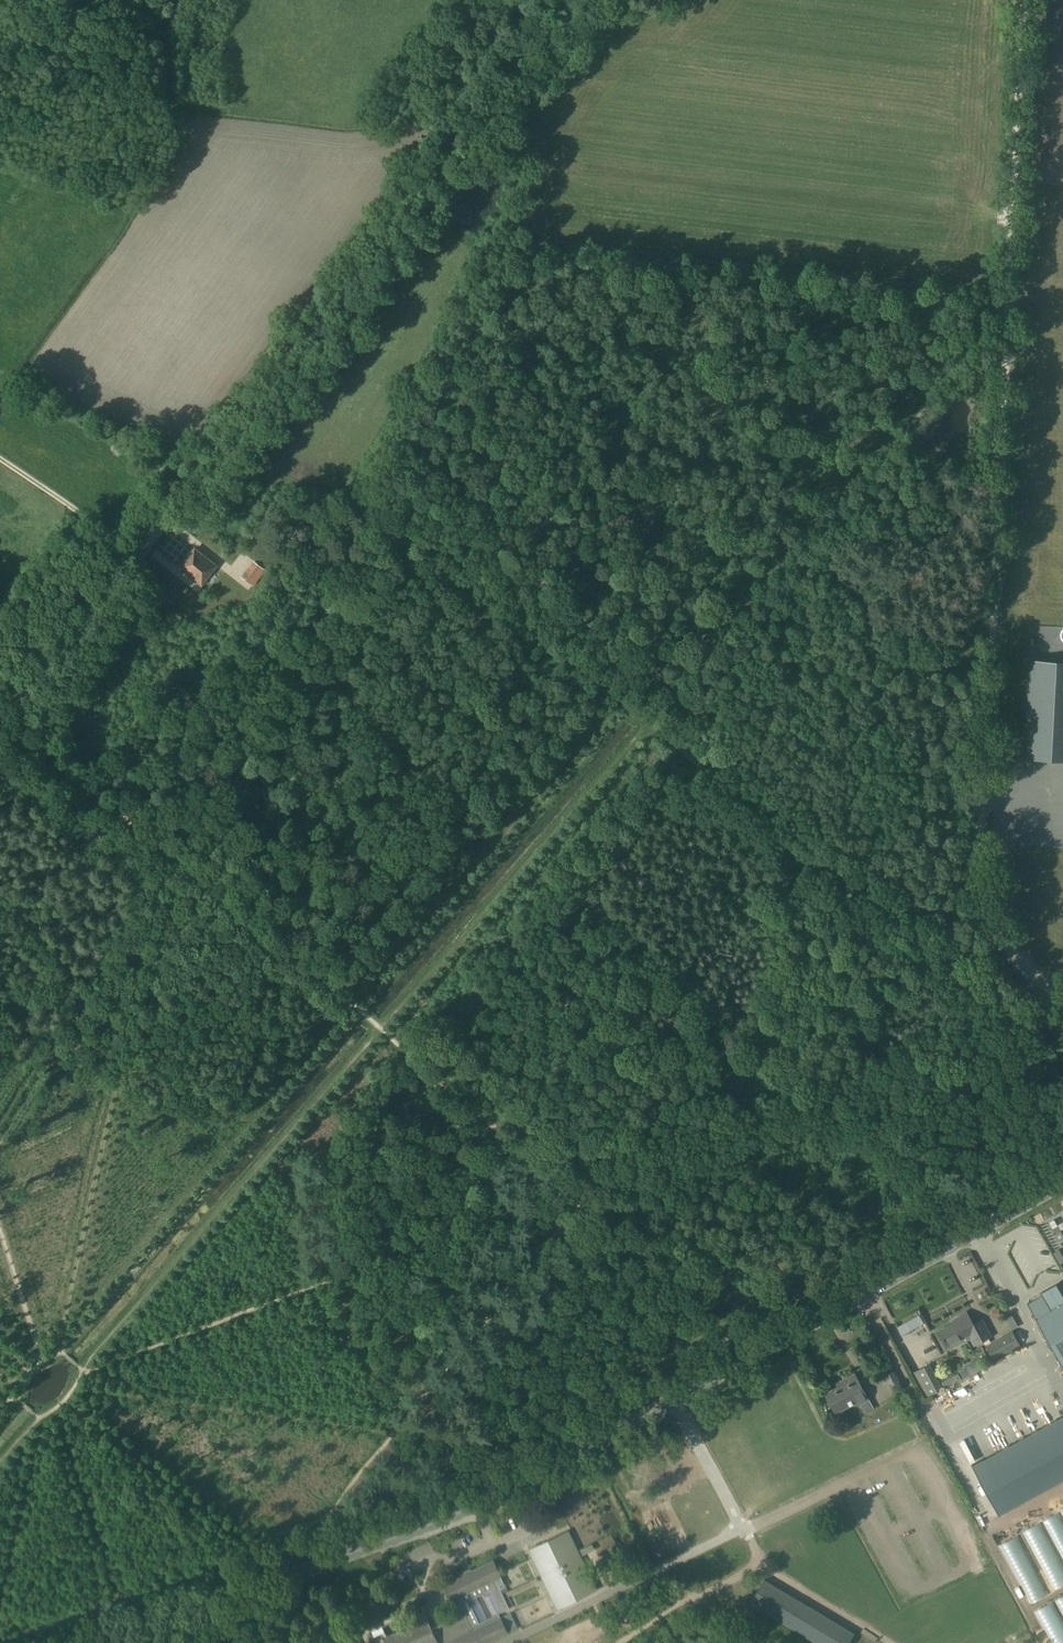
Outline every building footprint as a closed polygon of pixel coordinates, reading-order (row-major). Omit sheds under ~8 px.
[(179,567),(201,584),(216,565),(194,548),(179,567)] [(254,561),(242,577),(252,585),(264,569),(254,561)] [(1035,661),(1028,756),(1062,758),(1062,662),(1035,661)] [(976,1274),(966,1280),(975,1296),(985,1290),(976,1274)] [(1062,1367),(1062,1283),(1027,1303),(1062,1367)] [(966,1312),(958,1317),(959,1319),(938,1331),(947,1347),(976,1330),(972,1341),(974,1344),(991,1335),(982,1319),(973,1324),(966,1312)] [(993,1357),(1014,1346),(1008,1334),(987,1346),(993,1357)] [(977,1359),(959,1370),(963,1378),(982,1367),(977,1359)] [(941,1388),(929,1364),(912,1373),(925,1397),(941,1388)] [(885,1375),(889,1385),(896,1382),(892,1372),(885,1375)] [(944,1388),(961,1379),(957,1373),(941,1382),(944,1388)] [(849,1377),(817,1391),(829,1417),(861,1402),(849,1377)] [(858,1415),(871,1436),(899,1418),(886,1397),(858,1415)] [(1062,1478),(1062,1415),(971,1465),(998,1514),(1062,1478)] [(1052,1497),(1062,1520),(1062,1491),(1052,1497)] [(1049,1500),(1037,1505),(1062,1567),(1062,1533),(1049,1500)] [(1061,1582),(1030,1511),(1017,1517),(1048,1587),(1061,1582)] [(1008,1523),(994,1529),(1026,1601),(1040,1595),(1008,1523)] [(568,1530),(528,1549),(557,1608),(597,1589),(568,1530)] [(504,1583),(501,1576),(493,1560),(471,1571),(470,1569),(458,1574),(459,1576),(444,1584),(451,1600),(453,1599),(458,1609),(449,1613),(451,1618),(431,1628),(428,1620),(402,1633),(400,1630),(387,1636),(382,1626),(368,1632),(374,1642),(439,1642),(434,1633),(438,1632),(443,1642),(486,1642),(508,1633),(498,1613),(509,1608),(498,1585),(504,1583)] [(816,1642),(850,1642),(855,1634),(764,1580),(750,1603),(816,1642)] [(423,1603),(408,1610),(410,1615),(425,1609),(423,1603)] [(322,1642),(356,1642),(350,1629),(338,1635),(322,1642)]
